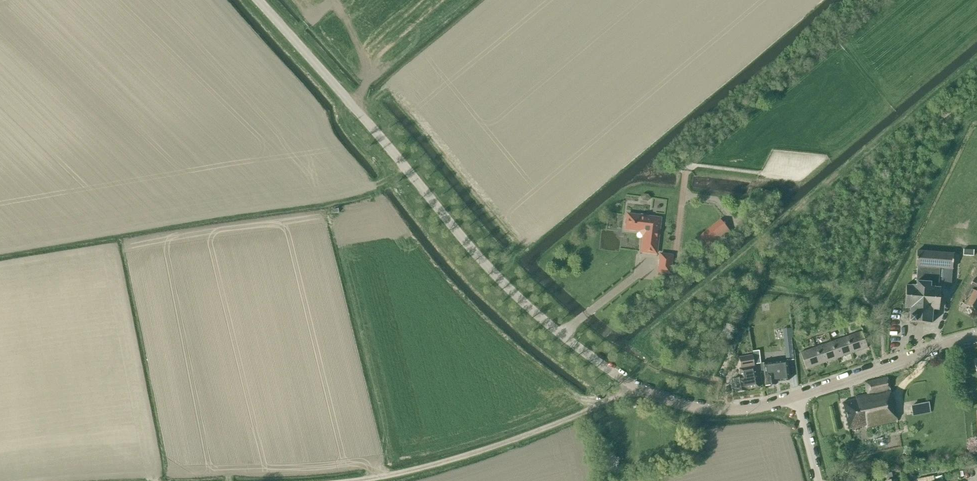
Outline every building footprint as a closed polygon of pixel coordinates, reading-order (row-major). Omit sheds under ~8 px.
[(642,252),(656,254),(660,219),(647,217),(645,215),(641,215),(639,216),(627,215),(626,229),(642,231),(644,234),(642,252)] [(695,239),(705,252),(730,232),(719,219),(695,239)] [(915,322),(931,324),(932,314),(936,315),(936,311),(938,311),(940,288),(938,288),(938,279),(943,279),(943,283),(943,284),(944,284),(945,285),(951,285),(953,255),(916,252),(915,267),(917,267),(916,286),(912,285),(911,286),(906,286),(904,308),(906,308),(905,313),(909,313),(909,316),(909,322),(915,322)] [(658,272),(670,274),(672,256),(660,254),(658,272)] [(974,287),(976,289),(976,281),(973,280),(965,296),(967,298),(964,304),(976,311),(976,292),(973,290),(974,287)] [(782,321),(783,333),(791,333),(790,321),(782,321)] [(862,332),(846,337),(852,353),(867,348),(862,332)] [(836,359),(852,353),(846,337),(831,343),(836,359)] [(784,339),(786,361),(793,360),(790,338),(784,339)] [(821,364),(836,359),(831,343),(816,348),(821,364)] [(806,369),(821,364),(816,348),(800,353),(806,369)] [(733,381),(731,382),(733,392),(759,387),(755,366),(754,366),(752,355),(739,358),(741,368),(738,369),(740,378),(733,379),(733,381)] [(789,381),(786,361),(760,364),(761,371),(764,370),(765,386),(775,385),(775,382),(789,381)] [(897,422),(887,377),(865,382),(867,394),(855,397),(856,400),(843,402),(848,430),(866,426),(866,428),(897,422)]
